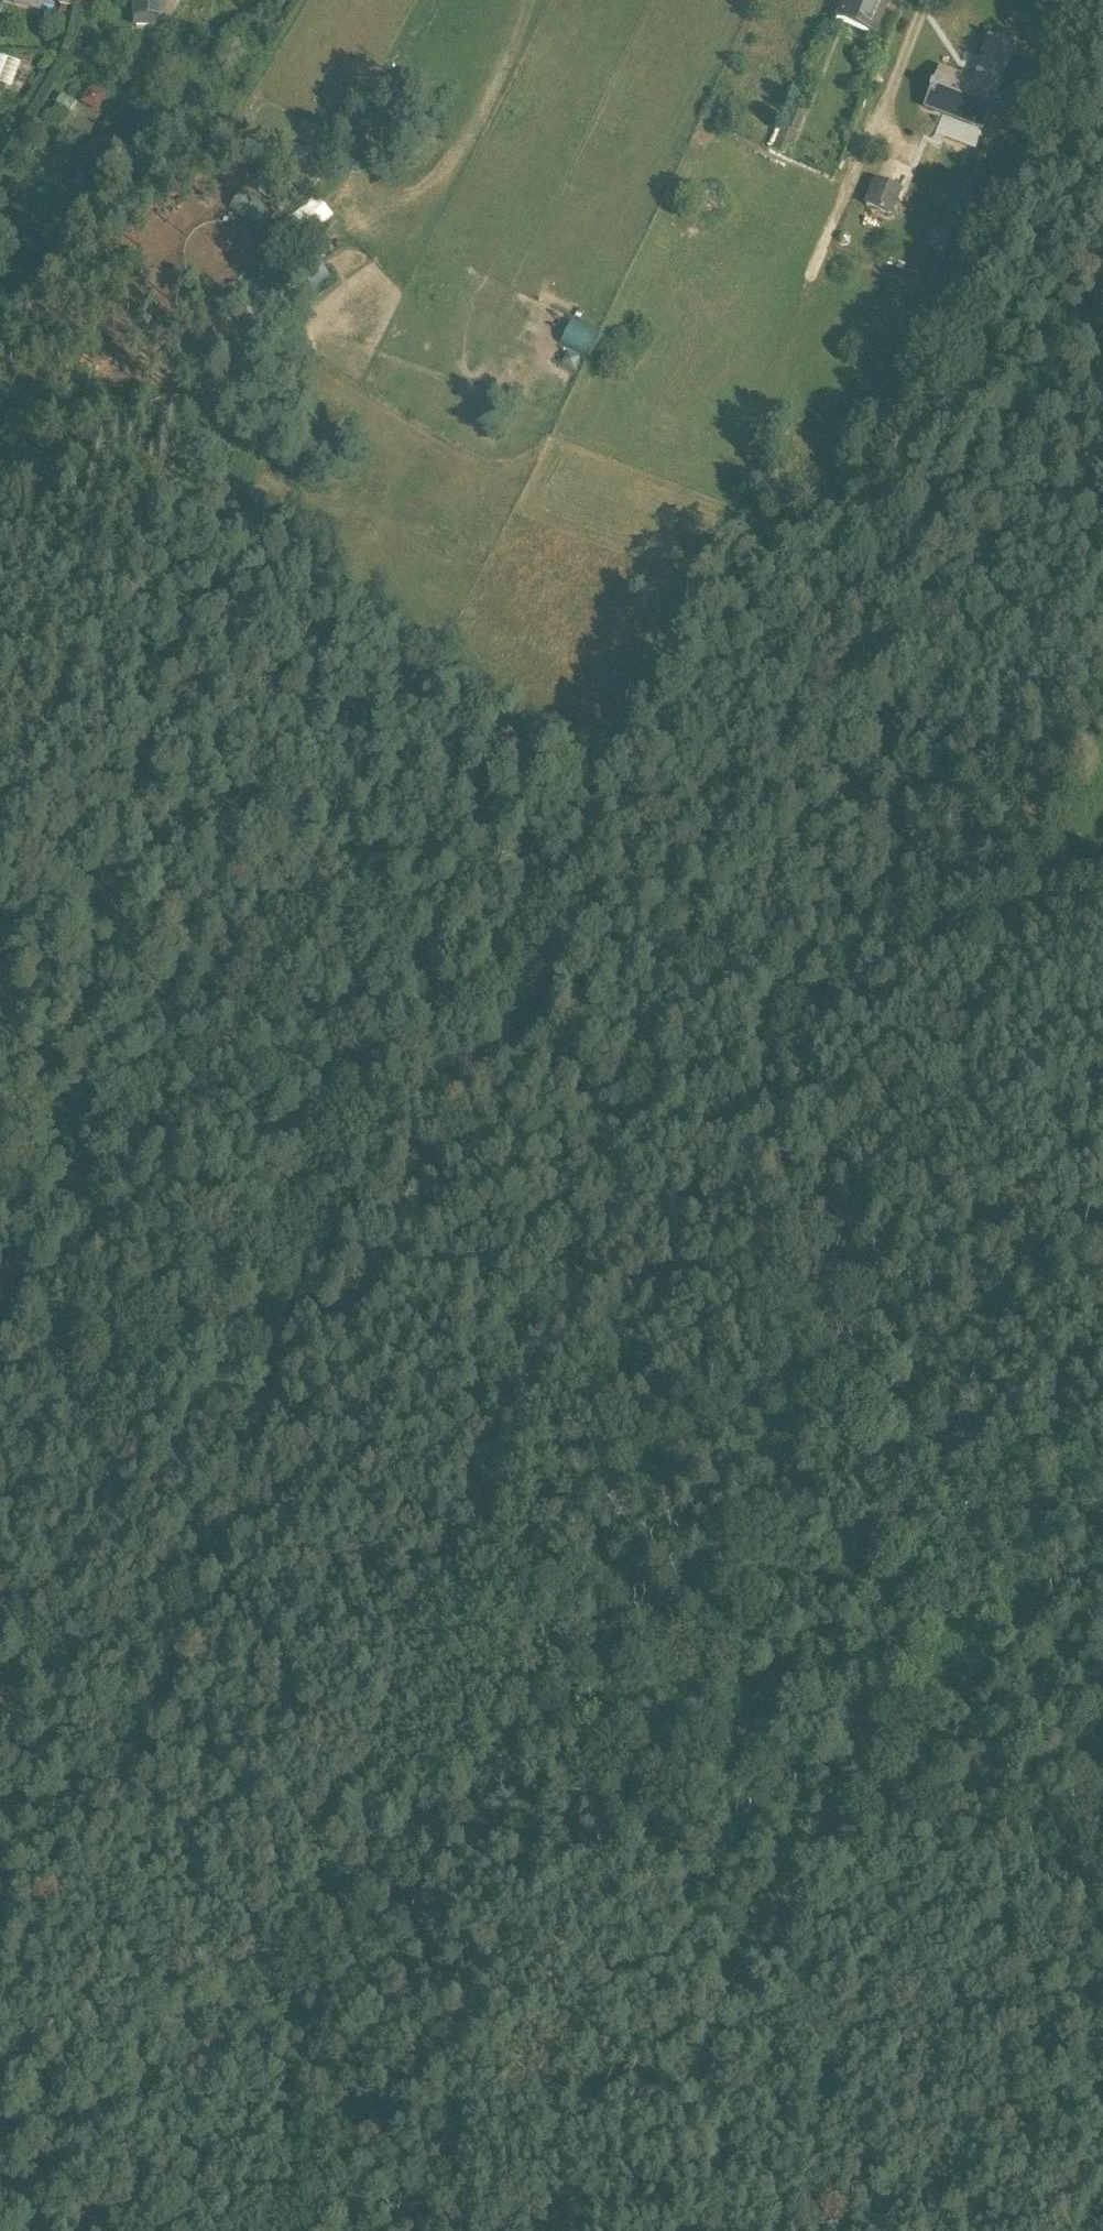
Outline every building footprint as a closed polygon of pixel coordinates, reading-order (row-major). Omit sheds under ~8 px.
[(59,7),(72,9),(74,0),(61,0),(59,7)] [(134,27),(151,27),(158,16),(158,0),(135,0),(134,27)] [(841,15),(878,31),(892,0),(848,0),(841,15)] [(976,88),(941,74),(926,112),(945,119),(947,114),(974,125),(981,105),(993,110),(998,97),(997,96),(1015,50),(991,41),(984,59),(987,60),(976,88)] [(31,63),(0,58),(0,84),(27,88),(31,63)] [(89,87),(82,106),(101,113),(107,94),(89,87)] [(902,195),(878,186),(868,210),(892,220),(902,195)] [(573,328),(562,353),(587,364),(598,339),(573,328)]
